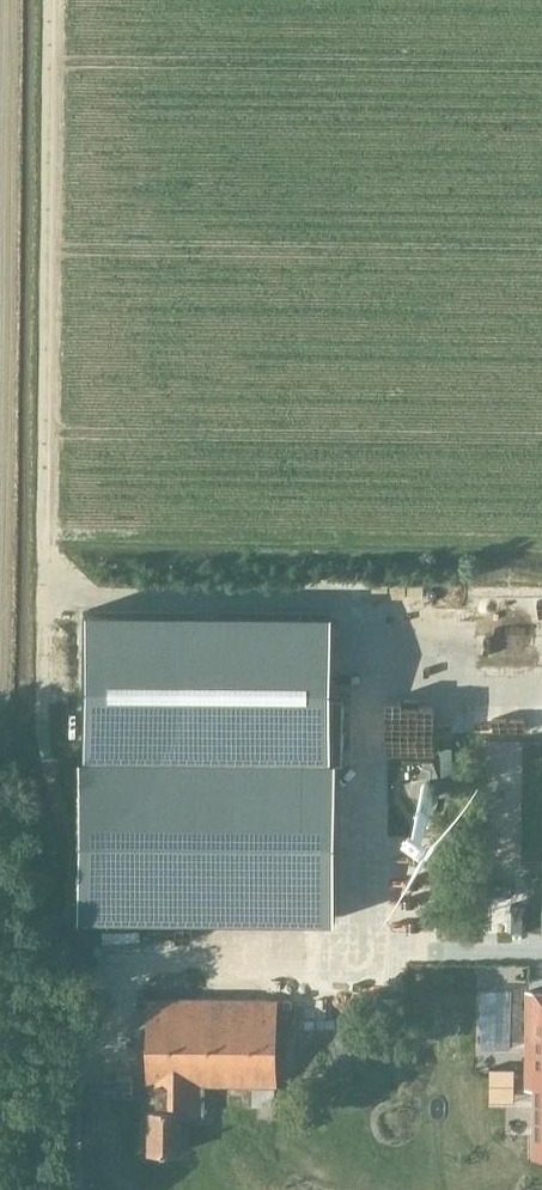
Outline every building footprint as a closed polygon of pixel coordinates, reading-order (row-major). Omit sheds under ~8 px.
[(332,695),(333,613),(81,610),(80,757),(75,757),(73,916),(79,916),(77,1116),(271,1117),(272,1065),(333,1066),(337,760),(343,760),(344,695),(332,695)] [(426,793),(429,794),(431,793),(434,791),(435,789),(436,786),(435,783),(434,781),(431,779),(429,779),(426,780),(423,781),(422,784),(421,786),(422,789),(423,792),(426,793)] [(511,1044),(512,985),(482,984),(480,1043),(511,1044)] [(526,1086),(535,1086),(534,1155),(541,1155),(541,990),(527,990),(526,1086)]
